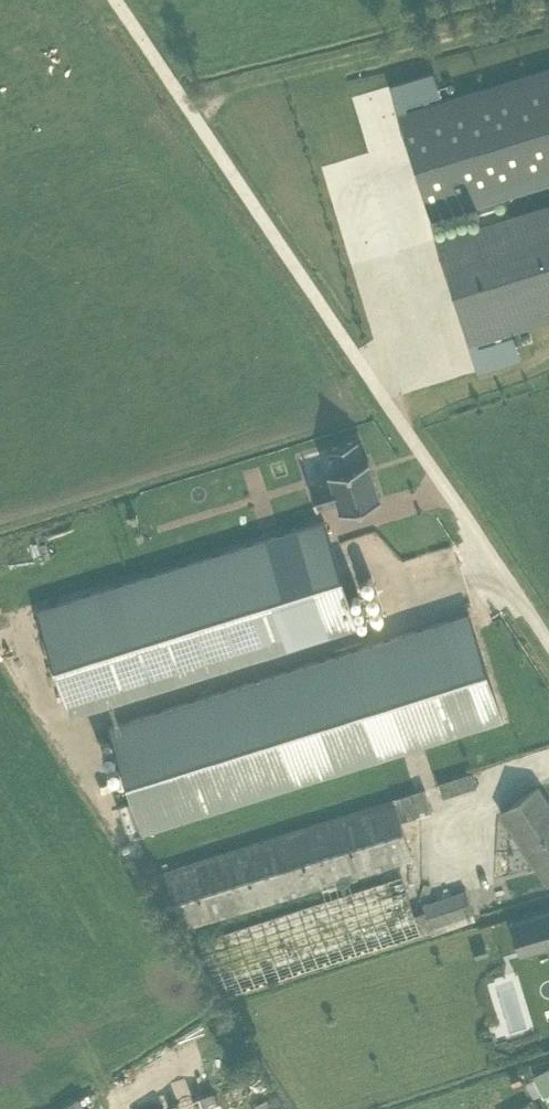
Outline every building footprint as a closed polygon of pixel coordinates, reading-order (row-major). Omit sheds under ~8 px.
[(390,84),(431,216),(548,180),(548,61),(442,93),(435,70),(390,84)] [(436,236),(476,370),(518,357),(511,334),(478,345),(476,341),(548,319),(548,201),(436,236)] [(323,256),(355,245),(349,228),(317,239),(323,256)] [(339,507),(379,495),(367,457),(362,458),(356,437),(328,446),(334,467),(326,469),(329,477),(310,484),(317,504),(336,499),(339,507)] [(69,713),(357,623),(323,520),(36,609),(69,713)] [(142,830),(502,715),(468,611),(109,726),(142,830)] [(442,793),(475,783),(470,769),(437,780),(442,793)] [(548,880),(548,801),(537,783),(498,810),(546,882),(548,880)] [(429,808),(424,785),(144,874),(174,930),(396,861),(399,866),(414,862),(400,818),(429,808)] [(413,911),(400,872),(187,941),(226,995),(431,928),(432,932),(474,918),(464,887),(422,901),(424,908),(413,911)] [(548,944),(548,910),(509,922),(518,953),(548,944)] [(531,1075),(543,1096),(548,1092),(548,1065),(531,1075)] [(213,1089),(152,1108),(219,1108),(213,1089)] [(252,1108),(283,1108),(274,1094),(251,1107),(252,1108)] [(78,1096),(56,1108),(86,1108),(78,1096)] [(528,1100),(510,1108),(532,1108),(528,1100)]
